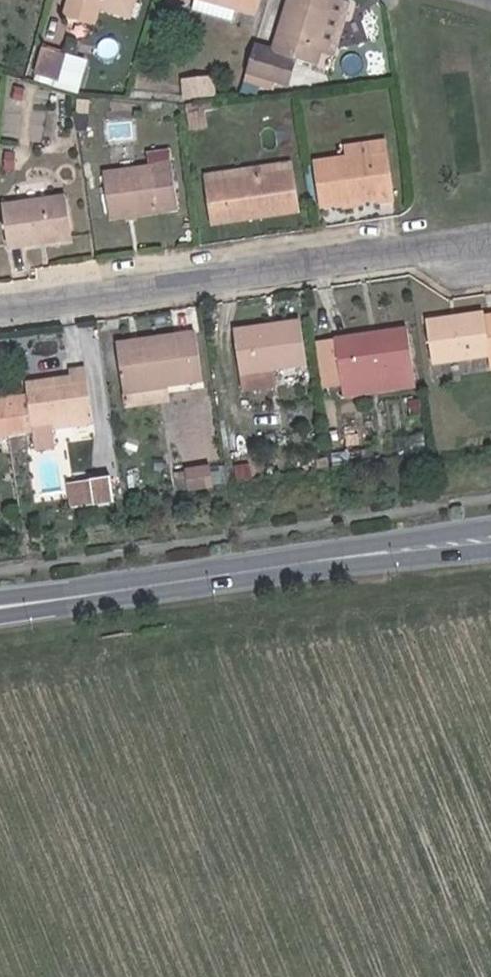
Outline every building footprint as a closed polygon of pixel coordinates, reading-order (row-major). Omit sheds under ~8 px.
[(151,13),(154,0),(101,0),(151,13)] [(251,18),(256,3),(271,7),(273,0),(211,0),(209,6),(251,18)] [(350,7),(344,6),(346,0),(309,0),(295,49),(274,41),(267,64),(308,76),(319,78),(326,53),(346,58),(349,49),(339,46),(350,7)] [(361,9),(350,7),(339,46),(349,49),(361,9)] [(56,67),(76,71),(83,48),(62,42),(56,67)] [(305,84),(308,76),(267,64),(265,73),(305,84)] [(230,73),(205,76),(207,91),(231,90),(230,73)] [(209,126),(206,102),(188,104),(191,128),(209,126)] [(339,157),(343,199),(417,189),(412,147),(339,157)] [(232,165),(232,175),(318,163),(316,154),(232,165)] [(125,171),(130,211),(194,200),(190,163),(125,171)] [(318,163),(232,175),(238,215),(323,203),(318,163)] [(22,197),(27,239),(91,231),(85,189),(22,197)] [(456,317),(461,358),(490,354),(490,311),(456,317)] [(257,329),(264,371),(331,361),(325,319),(257,329)] [(431,326),(362,336),(368,376),(437,367),(431,326)] [(149,392),(189,386),(228,380),(220,331),(141,342),(149,392)] [(346,379),(368,376),(362,336),(340,339),(346,379)] [(93,374),(25,383),(27,395),(33,434),(56,431),(59,447),(79,444),(77,429),(76,420),(118,415),(112,366),(93,369),(93,374)] [(437,367),(368,376),(370,391),(439,382),(437,367)] [(189,395),(189,386),(149,392),(150,400),(189,395)] [(13,439),(13,436),(33,434),(27,395),(0,398),(0,441),(13,439)] [(118,415),(76,420),(77,429),(119,423),(118,415)] [(212,466),(214,485),(235,482),(233,464),(212,466)] [(117,501),(138,500),(135,474),(115,476),(117,501)]
